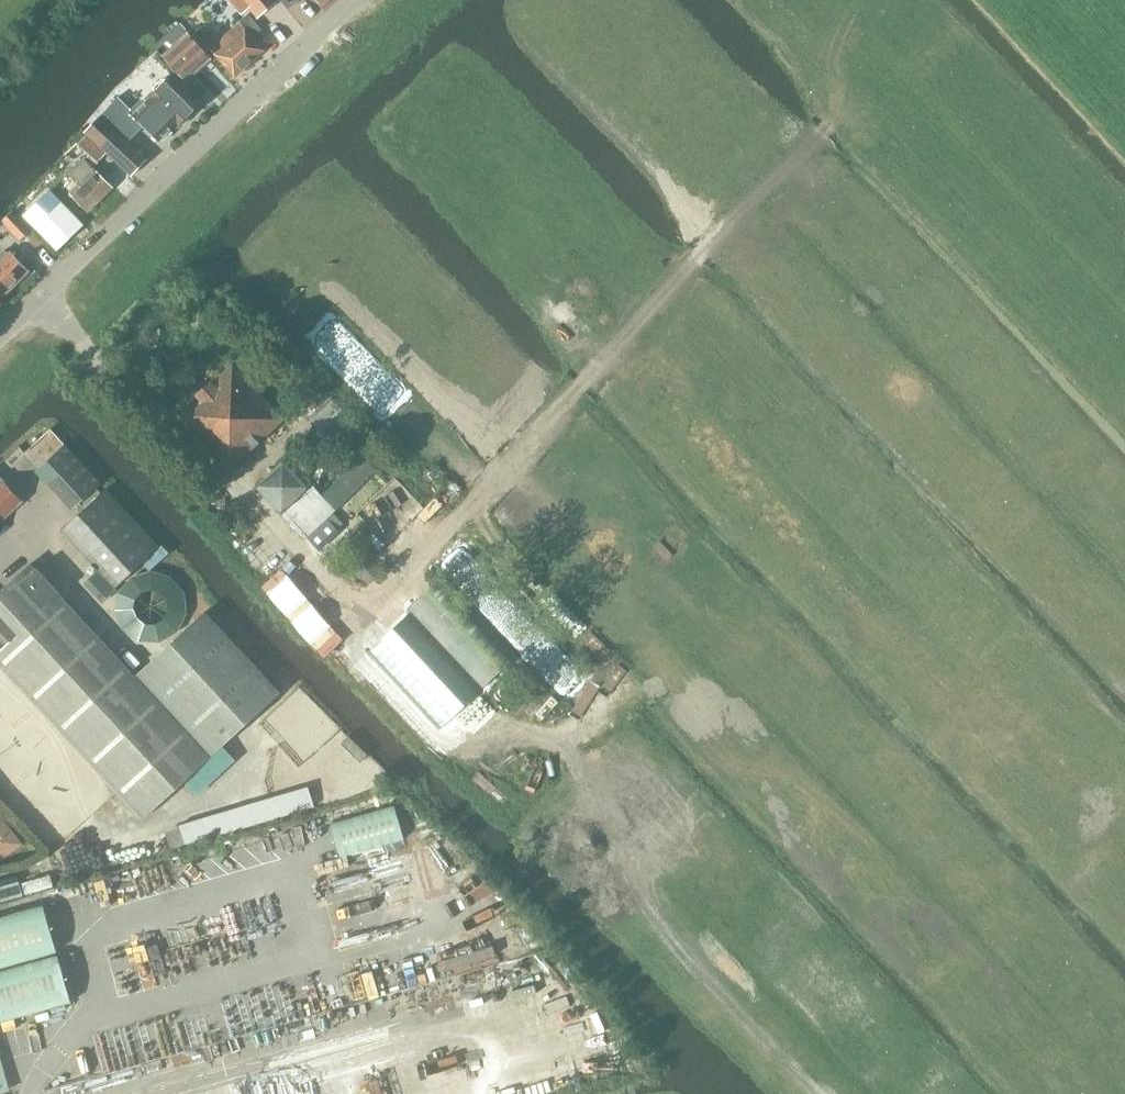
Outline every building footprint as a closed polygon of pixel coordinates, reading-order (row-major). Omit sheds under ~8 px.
[(242,13),(249,7),(257,17),(277,0),(231,0),(242,13)] [(287,10),(297,0),(278,0),(287,10)] [(210,49),(235,77),(265,50),(253,37),(261,29),(248,14),(239,22),(239,23),(210,49)] [(161,55),(179,77),(208,54),(190,32),(161,55)] [(85,132),(132,176),(147,159),(127,141),(144,125),(160,140),(177,123),(178,125),(187,116),(191,116),(198,109),(198,105),(200,103),(172,75),(168,79),(162,79),(154,86),(154,93),(134,113),(118,96),(99,115),(100,116),(85,132)] [(68,174),(78,184),(69,193),(89,212),(113,187),(93,168),(106,154),(86,135),(78,144),(89,155),(84,159),(84,158),(68,174)] [(2,221),(20,240),(30,230),(12,211),(2,221)] [(4,302),(1,299),(29,271),(11,251),(8,254),(4,250),(0,254),(0,306),(4,302)] [(177,415),(229,470),(284,419),(233,364),(212,383),(211,383),(198,394),(199,395),(177,415)] [(310,417),(347,456),(367,437),(330,398),(310,417)] [(38,469),(74,508),(100,484),(64,445),(38,469)] [(288,457),(302,471),(311,462),(297,447),(288,457)] [(323,495),(335,508),(376,470),(359,453),(338,473),(342,477),(323,495)] [(21,501),(0,479),(0,520),(21,501)] [(335,509),(314,486),(283,515),(304,537),(335,509)] [(62,529),(116,587),(159,548),(105,489),(62,529)] [(341,560),(363,584),(377,572),(366,560),(369,557),(365,553),(372,546),(367,539),(356,549),(355,548),(341,560)] [(142,819),(280,692),(205,611),(135,676),(31,563),(0,591),(0,666),(142,819)] [(139,575),(128,582),(120,593),(117,606),(119,619),(126,630),(136,638),(149,641),(163,639),(174,632),(182,621),(185,608),(183,595),(176,584),(165,576),(152,573),(139,575)] [(407,608),(482,689),(517,656),(443,576),(407,608)] [(314,805),(308,786),(179,824),(185,843),(314,805)] [(342,858),(408,839),(397,802),(331,821),(342,858)] [(24,839),(4,817),(0,821),(0,861),(24,839)] [(53,888),(50,876),(24,883),(27,894),(53,888)] [(19,882),(0,887),(0,902),(23,895),(20,886),(19,882)] [(43,905),(0,917),(0,968),(56,952),(43,905)] [(70,1001),(57,954),(0,969),(0,1020),(70,1001)] [(4,1053),(50,1039),(42,1012),(0,1024),(0,1039),(4,1053)] [(10,1091),(0,1055),(0,1093),(10,1091)]
